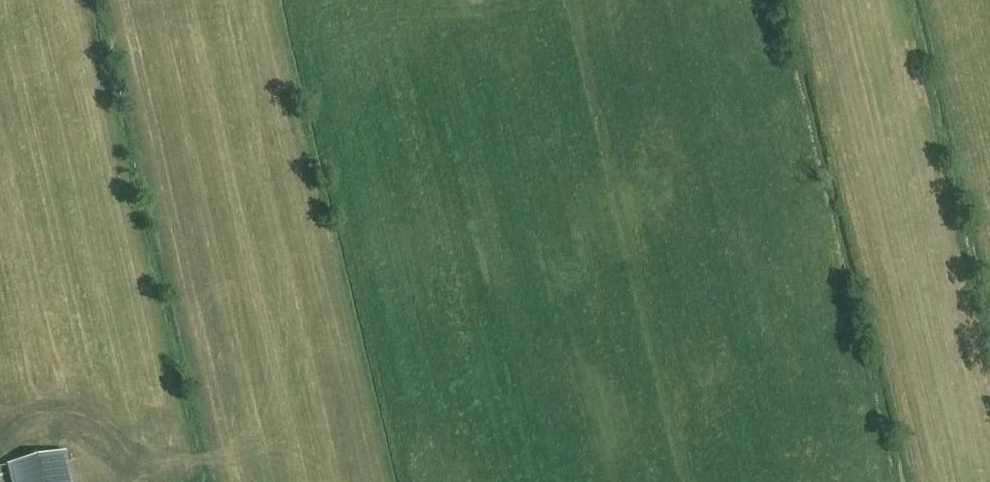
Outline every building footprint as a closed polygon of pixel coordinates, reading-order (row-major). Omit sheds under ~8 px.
[(13,481),(73,481),(66,452),(9,465),(13,481)]
